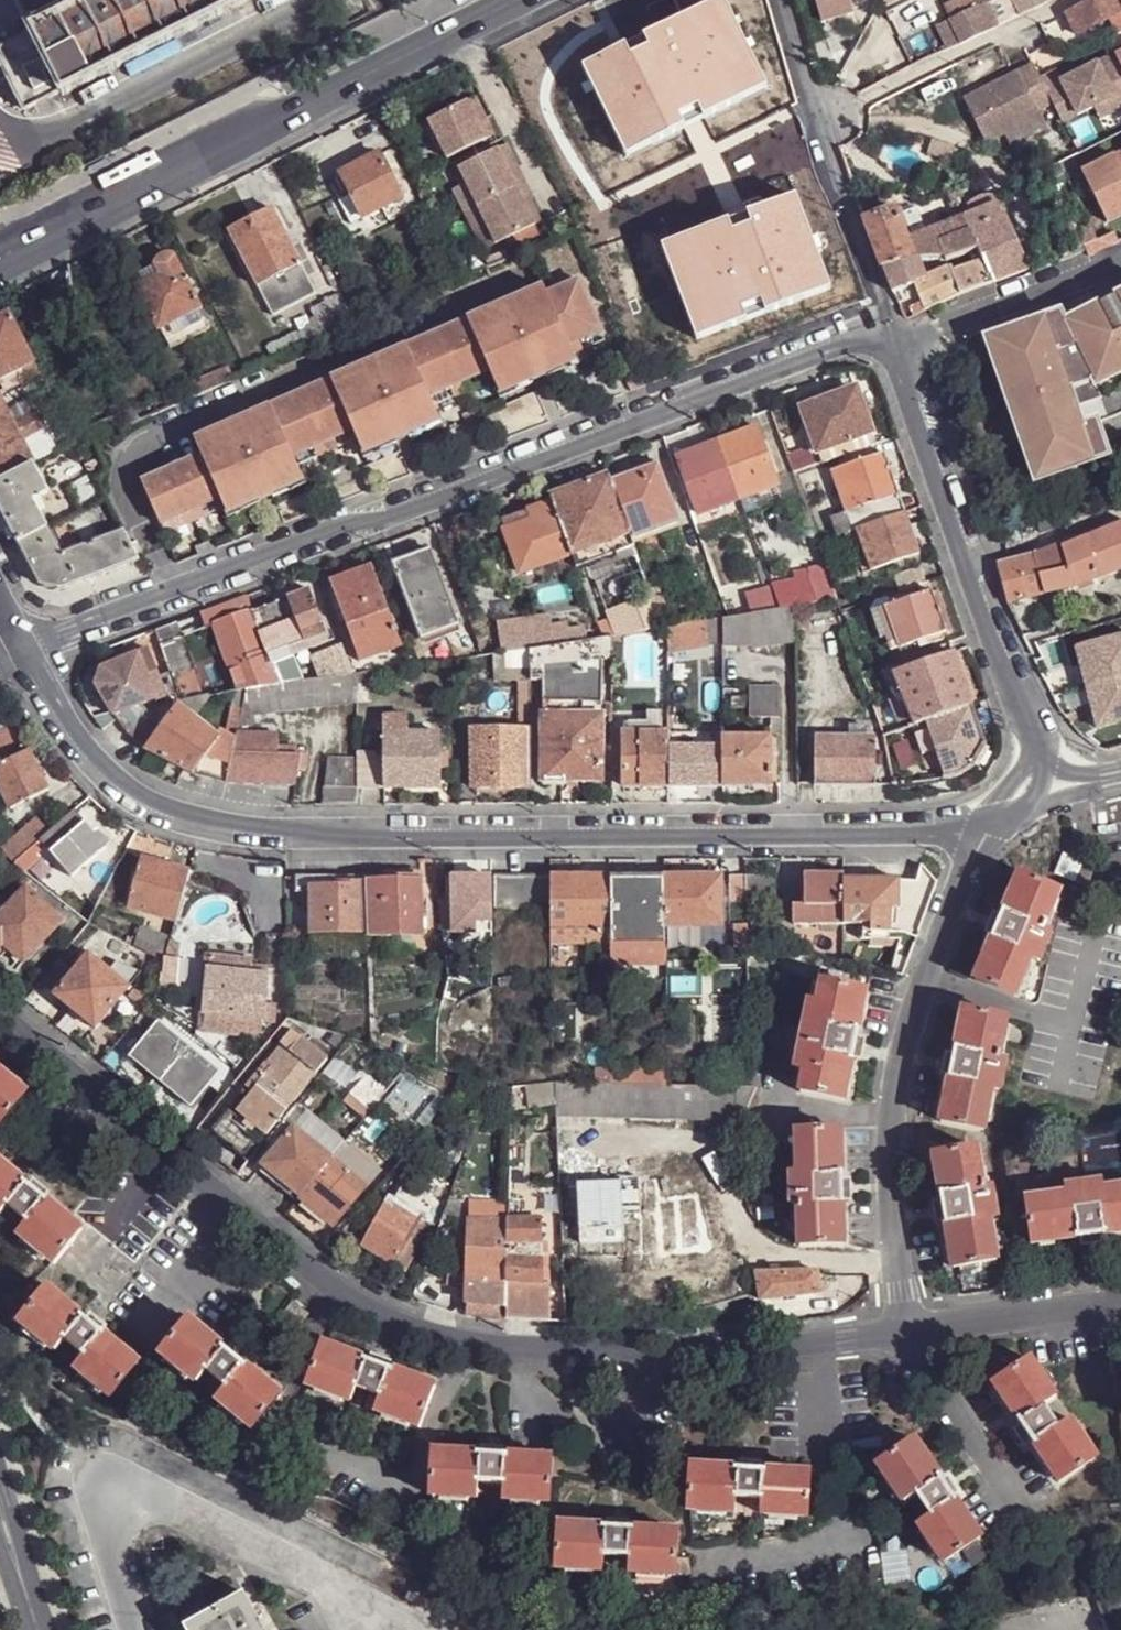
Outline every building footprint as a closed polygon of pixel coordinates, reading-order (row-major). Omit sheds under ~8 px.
[(28,30),(87,0),(13,0),(28,30)] [(251,0),(87,0),(28,30),(30,35),(58,89),(62,96),(251,0)] [(582,70),(627,157),(767,87),(723,0),(643,39),(649,49),(630,58),(624,47),(582,70)] [(818,25),(850,14),(845,0),(810,0),(818,25)] [(947,50),(991,29),(1007,20),(1017,15),(1011,0),(975,0),(977,4),(935,26),(947,50)] [(1017,15),(1047,0),(1011,0),(1017,15)] [(1075,35),(1120,11),(1120,0),(1083,0),(1063,11),(1065,15),(1072,29),(1075,35)] [(1072,29),(1065,15),(1058,19),(1065,33),(1072,29)] [(920,33),(932,58),(947,50),(935,26),(920,33)] [(58,89),(30,35),(0,50),(0,64),(22,107),(58,89)] [(1040,77),(1048,93),(1053,102),(1063,121),(1093,107),(1095,113),(1120,99),(1120,63),(1120,62),(1116,52),(1061,79),(1056,69),(1040,77)] [(894,77),(906,71),(899,57),(887,64),(894,77)] [(1038,73),(1032,62),(965,97),(988,141),(1007,132),(1041,114),(1038,109),(1053,102),(1048,93),(1040,77),(1038,73)] [(477,99),(470,101),(481,123),(487,120),(477,99)] [(1095,113),(1098,119),(1120,108),(1120,99),(1095,113)] [(450,159),(496,137),(487,120),(481,123),(470,101),(431,121),(450,159)] [(1041,114),(1007,132),(1012,141),(1045,124),(1041,114)] [(924,156),(938,161),(944,146),(932,142),(930,142),(924,156)] [(480,206),(516,189),(505,167),(513,162),(505,145),(461,167),(468,183),(480,206)] [(1086,178),(1106,221),(1120,214),(1120,146),(1110,152),(1115,163),(1086,178)] [(1115,163),(1110,152),(1081,167),(1086,178),(1115,163)] [(403,199),(381,154),(366,162),(368,167),(344,179),(328,187),(336,204),(341,201),(352,196),(364,218),(403,199)] [(524,185),(513,162),(505,167),(516,189),(524,185)] [(468,183),(459,188),(471,211),(471,210),(480,206),(468,183)] [(884,203),(877,183),(866,186),(871,209),(873,209),(884,203)] [(516,189),(480,206),(492,231),(499,245),(506,242),(518,236),(534,227),(525,208),(531,205),(534,203),(524,185),(516,189)] [(1025,269),(1003,213),(999,215),(989,194),(973,200),(976,209),(910,236),(915,253),(922,265),(974,244),(991,282),(1025,269)] [(352,196),(341,201),(352,224),(364,218),(352,196)] [(728,221),(662,248),(697,340),(831,289),(796,197),(747,214),(751,226),(733,233),(728,221)] [(525,208),(534,227),(541,225),(531,205),(525,208)] [(480,206),(471,210),(483,235),(492,231),(480,206)] [(230,230),(273,317),(317,296),(307,275),(290,242),(275,209),(230,230)] [(883,267),(915,253),(910,236),(896,209),(865,221),(883,267)] [(1087,218),(1068,226),(1076,243),(1096,235),(1087,218)] [(518,236),(506,242),(508,246),(520,241),(518,236)] [(314,272),(297,239),(290,242),(307,275),(314,272)] [(974,244),(922,265),(915,253),(883,267),(892,292),(912,283),(924,310),(960,294),(991,282),(974,244)] [(436,277),(458,268),(452,256),(431,267),(436,277)] [(202,309),(175,259),(174,258),(167,257),(160,260),(156,267),(161,275),(136,288),(158,331),(202,309)] [(198,450),(140,477),(158,518),(217,492),(220,499),(257,482),(240,446),(253,441),(269,477),(306,460),(298,445),(349,422),(356,437),(388,423),(372,387),(384,381),(400,417),(433,403),(425,387),(484,361),(491,376),(523,361),(506,325),(518,320),(535,356),(567,341),(564,334),(596,320),(573,270),(541,284),(537,277),(191,434),(198,450)] [(1109,296),(1120,320),(1120,290),(1109,296)] [(1086,308),(1113,360),(1103,365),(1109,375),(1120,369),(1120,320),(1109,296),(1086,308)] [(353,315),(345,297),(317,310),(325,327),(353,315)] [(1086,308),(1057,323),(1075,358),(1089,385),(1109,375),(1103,365),(1113,360),(1086,308)] [(1053,313),(1040,318),(1053,355),(1040,360),(1063,424),(1076,420),(1070,401),(1057,367),(1075,358),(1057,323),(1053,313)] [(6,316),(0,319),(0,383),(1,382),(1,379),(23,368),(32,364),(6,316)] [(1040,318),(977,340),(994,388),(1006,384),(1017,416),(1005,420),(1013,441),(1022,438),(1030,460),(1039,457),(1044,471),(1099,452),(1086,416),(1076,420),(1063,424),(1040,360),(1053,355),(1040,318)] [(206,320),(167,339),(170,346),(209,326),(206,320)] [(523,361),(527,371),(539,366),(535,356),(518,320),(506,325),(523,361)] [(567,341),(535,356),(539,366),(572,351),(567,341)] [(638,374),(629,354),(617,359),(626,379),(638,374)] [(1075,358),(1057,367),(1070,401),(1093,394),(1089,385),(1075,358)] [(184,377),(188,387),(229,370),(225,359),(184,377)] [(523,361),(491,376),(495,385),(527,371),(523,361)] [(37,374),(32,364),(23,368),(28,380),(37,374)] [(638,374),(626,379),(631,391),(643,386),(638,374)] [(388,423),(393,433),(405,427),(400,417),(384,381),(372,387),(388,423)] [(1006,384),(994,388),(1005,420),(1017,416),(1006,384)] [(817,451),(869,431),(853,389),(851,389),(801,408),(817,451)] [(38,414),(30,400),(13,408),(19,421),(12,425),(19,439),(44,426),(38,414)] [(31,461),(19,439),(12,425),(0,403),(0,478),(31,461)] [(433,403),(400,417),(405,427),(437,412),(433,403)] [(72,440),(52,405),(38,414),(44,426),(57,448),(72,440)] [(388,423),(356,437),(361,447),(393,433),(388,423)] [(776,482),(755,425),(717,439),(739,497),(776,482)] [(44,426),(19,439),(31,461),(57,448),(44,426)] [(869,431),(817,451),(821,462),(873,443),(869,431)] [(1022,438),(1013,441),(1025,477),(1044,471),(1039,457),(1030,460),(1022,438)] [(739,497),(717,439),(677,455),(699,512),(739,497)] [(257,482),(261,492),(274,486),(269,477),(253,441),(240,446),(257,482)] [(844,512),(851,531),(855,529),(904,513),(882,453),(830,471),(844,512)] [(306,460),(269,477),(274,486),(310,470),(306,460)] [(38,513),(31,501),(48,493),(31,461),(0,478),(0,510),(9,528),(38,513)] [(677,514),(658,463),(610,481),(629,532),(677,514)] [(610,481),(608,475),(551,497),(552,502),(572,553),(629,532),(610,481)] [(104,501),(90,476),(65,488),(78,514),(104,501)] [(257,482),(220,499),(225,509),(261,492),(257,482)] [(776,482),(739,497),(744,510),(782,496),(776,482)] [(522,571),(572,553),(552,502),(531,510),(533,519),(505,529),(522,571)] [(851,531),(844,512),(831,516),(837,536),(851,531)] [(38,513),(9,528),(18,545),(47,530),(38,513)] [(918,553),(904,513),(855,529),(870,569),(918,553)] [(1084,536),(1098,572),(1120,564),(1120,521),(1084,536)] [(137,563),(121,532),(57,554),(47,531),(18,546),(38,586),(57,591),(137,563)] [(634,546),(629,532),(572,553),(577,566),(589,562),(634,546)] [(996,565),(1006,600),(1069,583),(1097,572),(1084,537),(1063,545),(1062,543),(1031,556),(996,565)] [(459,622),(430,548),(393,563),(422,639),(459,622)] [(897,593),(923,583),(916,563),(889,573),(897,593)] [(330,581),(362,664),(403,648),(371,566),(330,581)] [(797,607),(835,600),(826,572),(770,581),(772,586),(780,609),(797,607)] [(772,586),(744,594),(752,614),(780,609),(772,586)] [(324,632),(308,590),(252,611),(268,655),(276,652),(324,632)] [(892,634),(898,650),(946,633),(932,592),(884,610),(892,634)] [(653,596),(608,613),(617,635),(666,627),(653,596)] [(252,611),(246,597),(211,611),(239,695),(248,694),(280,688),(275,673),(268,655),(252,611)] [(798,644),(797,607),(780,609),(752,614),(752,644),(752,647),(798,644)] [(586,629),(582,609),(498,623),(502,653),(531,649),(587,639),(586,629)] [(892,634),(884,610),(869,614),(877,639),(892,634)] [(211,611),(154,632),(170,674),(178,693),(182,702),(211,699),(239,695),(211,611)] [(752,614),(730,617),(726,618),(726,648),(752,644),(752,614)] [(723,642),(723,618),(666,627),(671,651),(723,642)] [(602,637),(598,627),(586,629),(587,639),(602,637)] [(328,643),(324,632),(276,652),(279,661),(328,643)] [(613,654),(613,635),(602,637),(587,639),(531,649),(531,661),(531,667),(603,656),(613,654)] [(1072,649),(1094,728),(1120,721),(1120,635),(1072,649)] [(352,677),(341,645),(308,659),(317,682),(352,677)] [(531,661),(531,649),(502,653),(493,654),(495,666),(509,664),(531,661)] [(146,650),(103,667),(98,674),(95,685),(115,717),(142,707),(167,697),(178,693),(170,674),(158,678),(146,650)] [(279,661),(276,652),(268,655),(275,673),(283,671),(279,661)] [(970,705),(951,653),(891,675),(910,726),(919,722),(970,705)] [(602,716),(603,656),(531,667),(531,679),(531,682),(531,717),(544,717),(602,716)] [(531,661),(509,664),(509,680),(531,679),(531,667),(531,661)] [(380,683),(380,673),(358,676),(357,687),(380,683)] [(248,694),(245,721),(358,704),(357,687),(358,676),(352,677),(317,682),(280,688),(248,694)] [(519,682),(519,729),(531,729),(531,717),(531,682),(519,682)] [(779,720),(779,690),(750,690),(749,719),(779,720)] [(182,702),(178,693),(167,697),(173,714),(176,711),(182,702)] [(211,699),(182,702),(176,711),(193,723),(211,699)] [(983,744),(970,705),(919,722),(935,764),(940,778),(954,775),(967,768),(983,744)] [(161,731),(142,707),(115,717),(117,720),(123,729),(135,741),(147,751),(161,731)] [(147,751),(195,774),(211,754),(218,742),(193,723),(176,711),(173,714),(161,731),(147,751)] [(602,781),(602,716),(544,717),(544,781),(602,781)] [(666,733),(666,720),(625,721),(625,733),(666,733)] [(409,733),(409,721),(389,721),(388,734),(409,733)] [(935,764),(919,722),(910,726),(907,728),(922,767),(935,764)] [(497,742),(471,742),(472,788),(532,788),(531,729),(519,729),(519,742),(497,742)] [(519,742),(519,729),(496,729),(497,742),(519,742)] [(442,788),(442,732),(409,733),(388,734),(387,755),(388,788),(442,788)] [(626,788),(667,788),(667,750),(666,733),(625,733),(626,788)] [(724,739),(723,733),(666,733),(667,750),(723,750),(724,739)] [(12,754),(5,734),(0,736),(0,758),(12,754)] [(243,783),(297,788),(301,772),(306,749),(286,748),(286,738),(244,738),(244,742),(244,754),(243,783)] [(772,789),(772,739),(724,739),(723,750),(723,789),(772,789)] [(877,787),(876,739),(818,740),(817,788),(877,787)] [(244,754),(244,742),(227,741),(217,754),(244,754)] [(301,772),(308,772),(311,750),(306,749),(301,772)] [(723,789),(723,750),(667,750),(667,788),(723,789)] [(29,752),(0,768),(0,789),(10,809),(49,791),(29,752)] [(195,774),(243,783),(244,754),(217,754),(211,754),(195,774)] [(388,788),(387,755),(359,755),(359,761),(359,787),(388,788)] [(359,787),(359,761),(333,761),(327,787),(359,787)] [(359,787),(327,787),(320,788),(319,805),(360,805),(359,787)] [(39,844),(43,849),(69,880),(106,849),(111,845),(101,833),(98,830),(93,834),(84,823),(76,813),(47,837),(39,844)] [(91,817),(84,823),(93,834),(98,830),(101,833),(103,831),(91,817)] [(46,837),(37,826),(2,851),(14,866),(39,844),(46,837)] [(39,844),(14,866),(24,873),(39,861),(35,856),(43,849),(39,844)] [(43,849),(35,856),(39,861),(61,887),(69,880),(43,849)] [(191,869),(142,856),(130,906),(177,919),(191,869)] [(843,880),(843,874),(805,874),(805,907),(806,924),(843,924),(843,880)] [(310,905),(310,875),(296,875),(295,905),(310,905)] [(360,931),(357,876),(310,875),(310,905),(310,913),(327,914),(327,932),(360,931)] [(550,906),(550,875),(494,875),(494,907),(550,906)] [(611,883),(611,876),(550,875),(550,906),(550,927),(611,927),(611,883)] [(719,928),(720,876),(662,875),(662,882),(663,926),(719,928)] [(423,933),(421,877),(365,876),(365,932),(423,933)] [(491,907),(490,876),(453,876),(453,907),(491,907)] [(1059,893),(1019,876),(1002,918),(995,934),(995,935),(977,980),(1017,997),(1032,961),(1040,964),(1050,935),(1043,932),(1059,893)] [(747,905),(746,877),(730,877),(731,926),(736,926),(747,926),(747,905)] [(772,905),(772,877),(746,877),(747,905),(772,905)] [(843,880),(843,924),(865,925),(872,925),(873,934),(894,933),(894,911),(917,910),(917,882),(899,880),(843,880)] [(663,926),(662,882),(611,883),(611,927),(612,945),(663,945),(663,926)] [(27,890),(0,919),(0,951),(4,947),(25,965),(63,921),(27,890)] [(794,924),(806,924),(805,907),(794,907),(794,924)] [(327,932),(327,914),(310,913),(310,932),(327,932)] [(1002,918),(995,916),(988,932),(995,935),(995,934),(1002,918)] [(747,935),(747,926),(736,926),(736,952),(747,952),(747,935)] [(611,927),(550,927),(551,946),(612,949),(611,927)] [(132,948),(165,964),(167,956),(171,940),(171,939),(138,929),(132,948)] [(266,959),(286,959),(285,936),(284,934),(267,934),(266,936),(266,959)] [(184,943),(171,940),(167,956),(183,957),(184,943)] [(612,945),(612,966),(664,966),(663,945),(612,945)] [(132,948),(106,968),(131,989),(139,995),(165,964),(132,948)] [(106,968),(90,955),(56,995),(74,1011),(79,1005),(101,1025),(131,989),(106,968)] [(183,957),(167,956),(165,974),(164,974),(163,983),(181,984),(184,957),(183,957)] [(209,958),(204,1040),(260,1044),(265,975),(250,974),(251,961),(209,958)] [(266,962),(252,961),(250,974),(265,975),(266,962)] [(514,976),(497,978),(499,988),(515,986),(514,976)] [(865,995),(822,986),(817,1007),(808,1005),(795,1070),(804,1072),(800,1095),(843,1103),(853,1057),(856,1040),(865,995)] [(79,1005),(74,1011),(96,1030),(101,1025),(79,1005)] [(1007,1022),(963,1012),(952,1057),(950,1074),(939,1122),(982,1131),(992,1092),(999,1094),(1004,1066),(997,1064),(1007,1022)] [(130,1056),(206,1120),(244,1072),(165,1014),(130,1056)] [(294,1031),(282,1046),(289,1052),(301,1037),(294,1031)] [(351,1037),(336,1032),(328,1043),(339,1052),(351,1037)] [(237,1112),(236,1113),(267,1137),(329,1058),(302,1036),(301,1037),(289,1052),(282,1046),(267,1064),(272,1067),(273,1068),(253,1092),(237,1112)] [(863,1041),(856,1040),(853,1057),(860,1059),(863,1041)] [(950,1074),(952,1057),(945,1054),(941,1072),(950,1074)] [(433,1064),(413,1057),(403,1071),(409,1076),(452,1097),(469,1075),(433,1064)] [(267,1064),(248,1088),(252,1091),(272,1067),(267,1064)] [(592,1068),(592,1090),(609,1089),(609,1070),(609,1068),(592,1068)] [(609,1070),(609,1089),(663,1090),(664,1072),(609,1070)] [(25,1096),(0,1074),(0,1126),(25,1096)] [(387,1090),(368,1074),(352,1095),(370,1110),(387,1090)] [(427,1130),(452,1097),(409,1077),(390,1100),(427,1130)] [(699,1078),(699,1090),(749,1089),(749,1078),(699,1078)] [(552,1089),(524,1089),(524,1114),(554,1114),(552,1089)] [(592,1090),(555,1090),(558,1123),(735,1123),(743,1123),(749,1090),(699,1090),(663,1090),(609,1089),(592,1090)] [(204,1132),(247,1166),(269,1139),(267,1137),(236,1113),(226,1105),(204,1132)] [(345,1143),(346,1140),(309,1109),(294,1126),(332,1158),(345,1143)] [(300,1198),(332,1158),(294,1126),(275,1148),(262,1167),(300,1199),(300,1198)] [(798,1134),(797,1175),(791,1176),(791,1206),(798,1206),(799,1247),(842,1247),(841,1202),(840,1183),(840,1133),(798,1134)] [(379,1170),(345,1143),(332,1158),(367,1185),(379,1170)] [(977,1151),(933,1158),(941,1202),(944,1220),(953,1268),(996,1261),(988,1222),(996,1220),(991,1190),(982,1191),(977,1151)] [(553,1154),(542,1154),(543,1170),(554,1169),(553,1154)] [(367,1185),(332,1158),(300,1198),(335,1225),(367,1185)] [(80,1230),(42,1198),(27,1187),(0,1165),(0,1217),(8,1208),(25,1223),(16,1235),(54,1265),(80,1230)] [(424,1189),(443,1197),(448,1185),(429,1176),(424,1189)] [(46,1193),(32,1182),(27,1187),(42,1198),(46,1193)] [(1034,1243),(1081,1236),(1099,1234),(1120,1231),(1120,1187),(1101,1190),(1099,1182),(1067,1186),(1067,1194),(1029,1200),(1034,1243)] [(362,1248),(395,1267),(411,1234),(419,1219),(421,1214),(391,1197),(362,1248)] [(421,1209),(435,1216),(441,1203),(426,1197),(421,1209)] [(736,1231),(729,1200),(647,1217),(661,1278),(741,1261),(736,1231)] [(944,1220),(941,1202),(933,1203),(937,1220),(944,1220)] [(362,1214),(347,1232),(359,1243),(374,1224),(362,1214)] [(419,1220),(412,1234),(424,1241),(431,1226),(419,1220)] [(507,1221),(470,1220),(468,1311),(508,1312),(507,1283),(507,1221)] [(544,1222),(509,1221),(509,1283),(508,1312),(507,1319),(547,1319),(548,1284),(543,1284),(544,1241),(544,1222)] [(412,1234),(395,1267),(410,1275),(426,1242),(424,1241),(412,1234)] [(1100,1241),(1099,1234),(1081,1236),(1081,1243),(1100,1241)] [(459,1287),(460,1276),(446,1275),(446,1286),(459,1287)] [(760,1304),(816,1299),(820,1291),(816,1275),(757,1278),(760,1304)] [(110,1396),(137,1365),(97,1332),(84,1321),(46,1290),(19,1322),(55,1351),(65,1342),(83,1357),(75,1368),(110,1396)] [(293,1300),(281,1317),(294,1326),(306,1310),(293,1300)] [(102,1325),(89,1315),(84,1321),(97,1332),(102,1325)] [(251,1427),(279,1393),(189,1320),(161,1354),(197,1383),(207,1371),(225,1386),(216,1398),(251,1427)] [(245,1356),(231,1345),(227,1351),(240,1362),(245,1356)] [(417,1428),(432,1387),(386,1369),(367,1363),(322,1347),(306,1387),(349,1403),(355,1389),(377,1398),(372,1412),(417,1428)] [(386,1369),(389,1363),(371,1356),(367,1363),(386,1369)] [(1029,1360),(993,1385),(1021,1426),(1030,1441),(1059,1482),(1096,1458),(1070,1420),(1058,1427),(1043,1406),(1054,1397),(1029,1360)] [(1030,1441),(1021,1426),(1013,1431),(1023,1446),(1030,1441)] [(942,1561),(978,1537),(941,1481),(913,1440),(877,1464),(903,1503),(916,1494),(931,1514),(917,1523),(942,1561)] [(499,1456),(499,1448),(483,1447),(481,1455),(499,1456)] [(546,1504),(549,1459),(499,1456),(481,1455),(433,1452),(430,1497),(473,1500),(476,1484),(501,1486),(500,1502),(546,1504)] [(738,1470),(690,1467),(688,1511),(734,1513),(735,1499),(744,1500),(759,1500),(759,1514),(790,1517),(805,1517),(807,1473),(757,1470),(758,1462),(738,1462),(738,1470)] [(958,1492),(948,1476),(941,1480),(951,1496),(958,1492)] [(735,1499),(734,1513),(745,1514),(746,1509),(744,1508),(744,1500),(735,1499)] [(805,1517),(790,1517),(789,1527),(804,1528),(805,1517)] [(625,1530),(625,1522),(608,1522),(608,1530),(625,1530)] [(673,1575),(676,1532),(625,1530),(608,1530),(556,1527),(555,1570),(603,1573),(603,1557),(628,1558),(627,1574),(673,1575)] [(1045,1581),(1023,1590),(1028,1599),(1050,1590),(1045,1581)] [(246,1590),(205,1613),(201,1615),(187,1624),(190,1629),(270,1629),(246,1590)] [(187,1624),(201,1615),(197,1609),(189,1596),(176,1605),(187,1624)]
